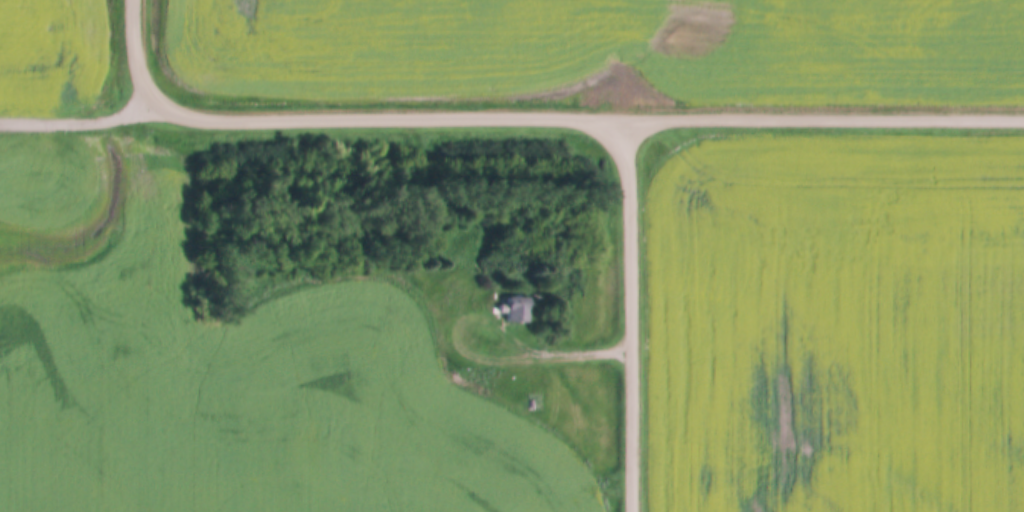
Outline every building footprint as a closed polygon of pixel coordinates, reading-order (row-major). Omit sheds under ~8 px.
[(511,322),(527,322),(527,296),(505,296),(505,309),(511,309),(511,322)]
